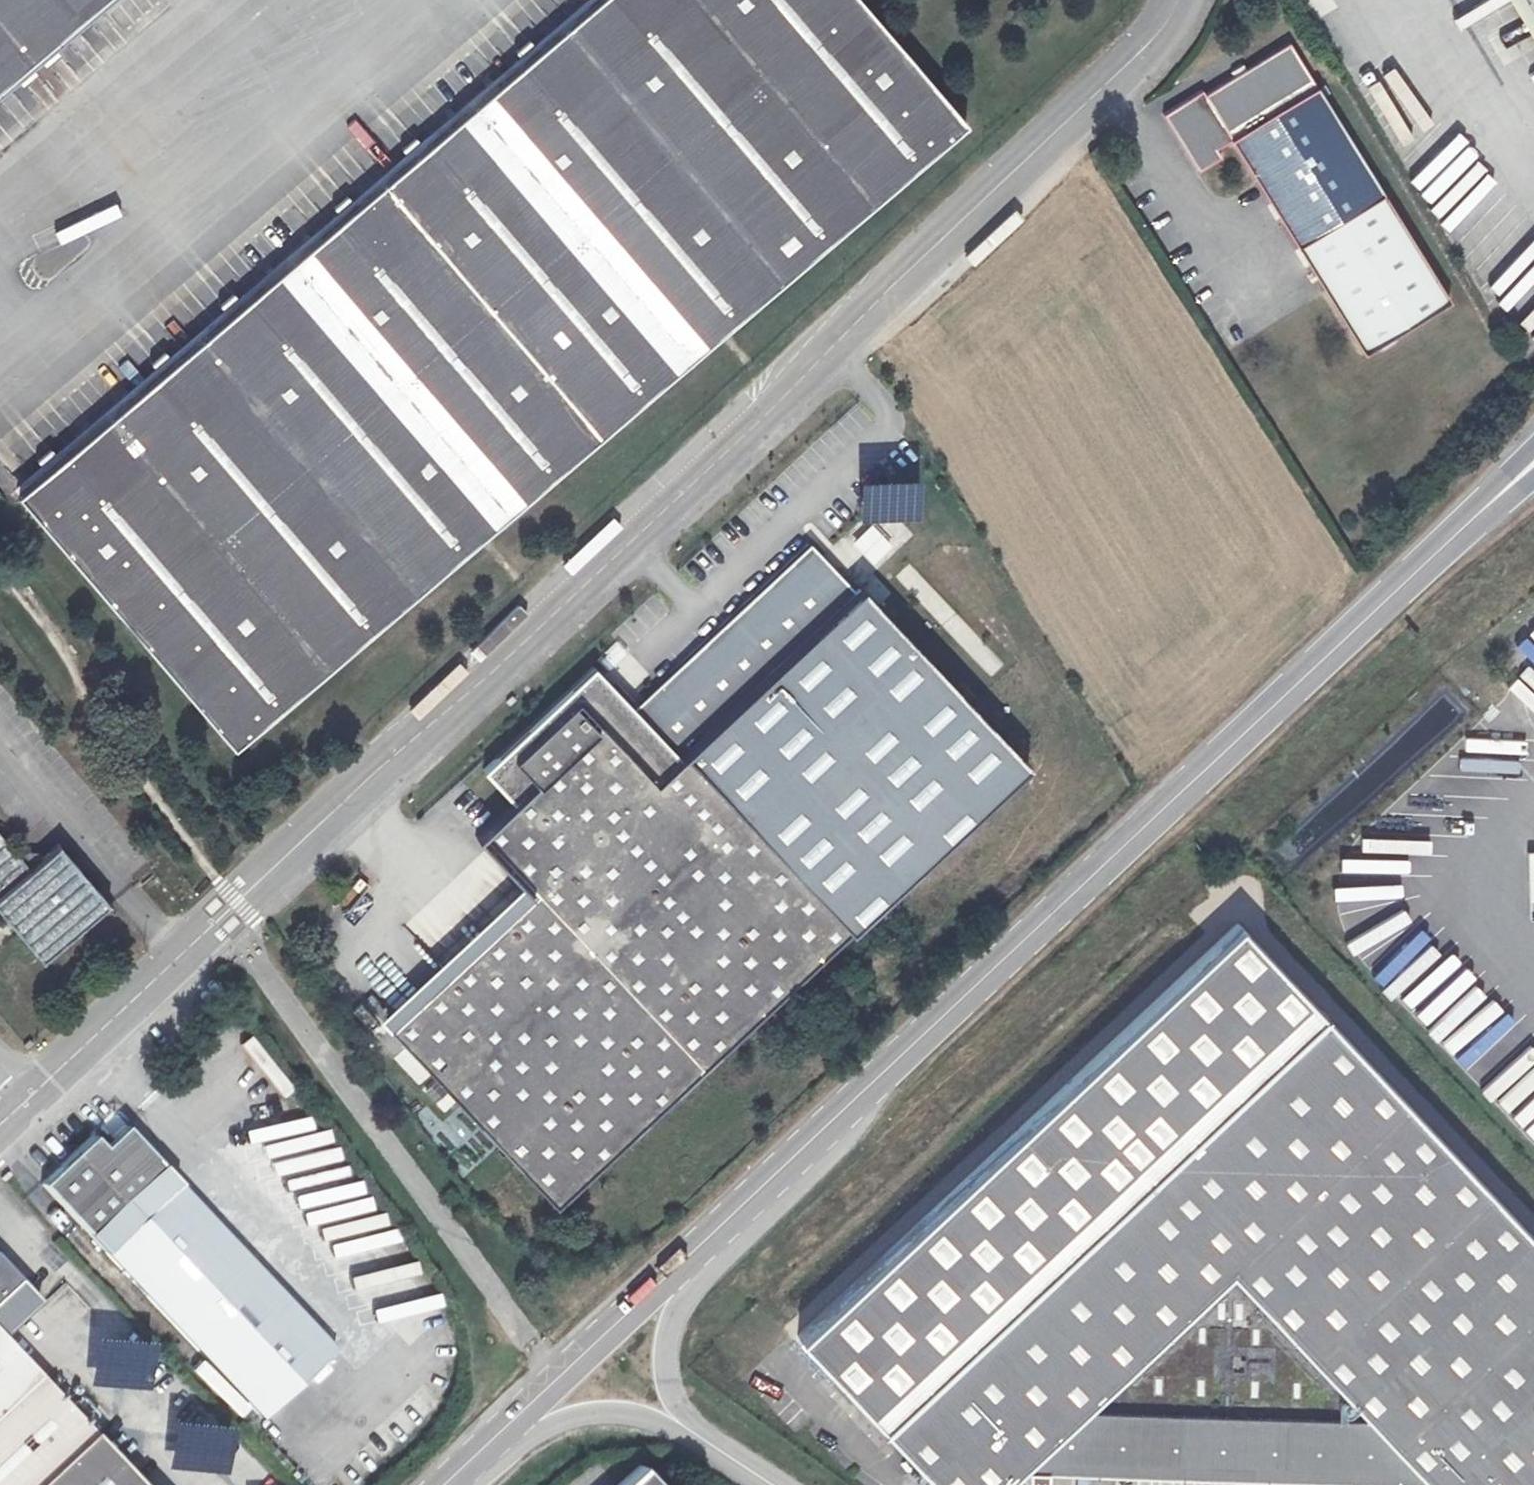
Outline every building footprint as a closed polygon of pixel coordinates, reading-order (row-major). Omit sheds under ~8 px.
[(100,0),(0,0),(0,85),(100,0)] [(966,122),(861,0),(596,0),(18,495),(235,748),(966,122)] [(1207,178),(1243,156),(1363,352),(1448,299),(1290,41),(1204,94),(1169,115),(1207,178)] [(841,551),(866,574),(895,543),(870,520),(841,551)] [(1023,766),(815,546),(634,718),(675,761),(683,753),(851,929),(1023,766)] [(559,1207),(851,929),(683,753),(675,761),(634,718),(602,684),(600,683),(599,682),(597,682),(595,682),(593,684),(558,716),(553,712),(491,770),(518,799),(365,944),(419,1001),(391,1029),(559,1207)] [(42,959),(109,901),(58,843),(38,859),(35,855),(26,854),(22,858),(0,833),(0,909),(42,959)] [(871,1428),(923,1484),(961,1484),(973,1473),(1005,1443),(1427,1455),(1455,1484),(1518,1484),(1533,1470),(1533,1250),(1228,926),(784,1341),(867,1431),(871,1428)] [(258,1415),(332,1346),(124,1123),(102,1144),(93,1134),(41,1183),(258,1415)] [(20,1279),(0,1258),(0,1297),(20,1279)] [(0,1334),(0,1484),(143,1484),(0,1334)] [(961,1484),(991,1484),(1011,1468),(1015,1468),(1034,1468),(1126,1471),(1147,1472),(1168,1472),(1190,1473),(1211,1474),(1232,1474),(1253,1475),(1275,1475),(1296,1476),(1317,1477),(1421,1480),(1426,1484),(1455,1484),(1427,1455),(1005,1443),(973,1473),(961,1484)] [(641,1468),(622,1484),(657,1484),(641,1468)] [(1015,1468),(1016,1480),(1016,1484),(1033,1484),(1034,1481),(1034,1468),(1015,1468)]
